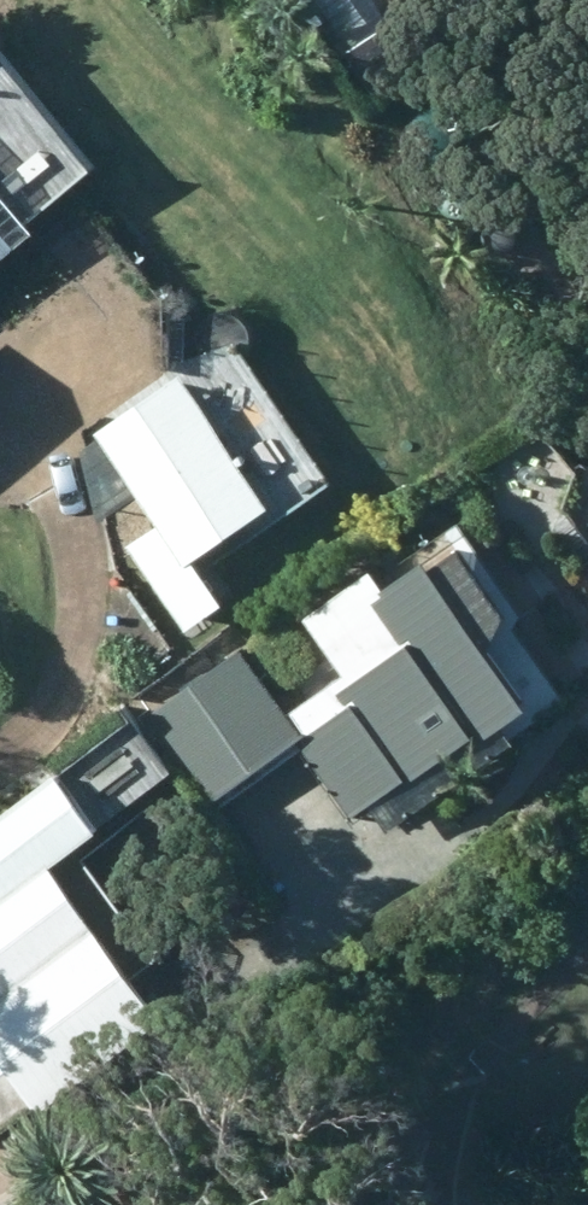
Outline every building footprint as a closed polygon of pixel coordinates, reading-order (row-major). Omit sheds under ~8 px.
[(0,64),(0,264),(29,241),(23,233),(92,180),(0,64)] [(200,345),(204,352),(241,339),(248,348),(251,340),(251,332),(249,324),(244,317),(237,312),(228,309),(219,310),(210,313),(204,320),(200,328),(198,337),(200,345)] [(128,550),(185,635),(220,612),(191,567),(265,517),(178,385),(99,437),(160,529),(128,550)] [(298,750),(349,824),(471,739),(478,750),(525,719),(423,570),(381,598),(385,605),(375,610),(404,654),(336,701),(346,717),(298,750)] [(263,661),(267,669),(274,674),(282,677),(290,678),(299,676),(306,671),(311,664),(314,656),(314,648),(311,640),(306,633),(299,628),(290,625),(281,626),(273,629),(266,636),(262,644),(261,653),(263,661)] [(143,723),(206,810),(299,741),(237,656),(143,723)] [(126,706),(46,763),(56,777),(0,817),(0,1112),(3,1117),(19,1104),(33,1123),(172,1016),(105,925),(128,907),(78,845),(173,776),(126,706)]
